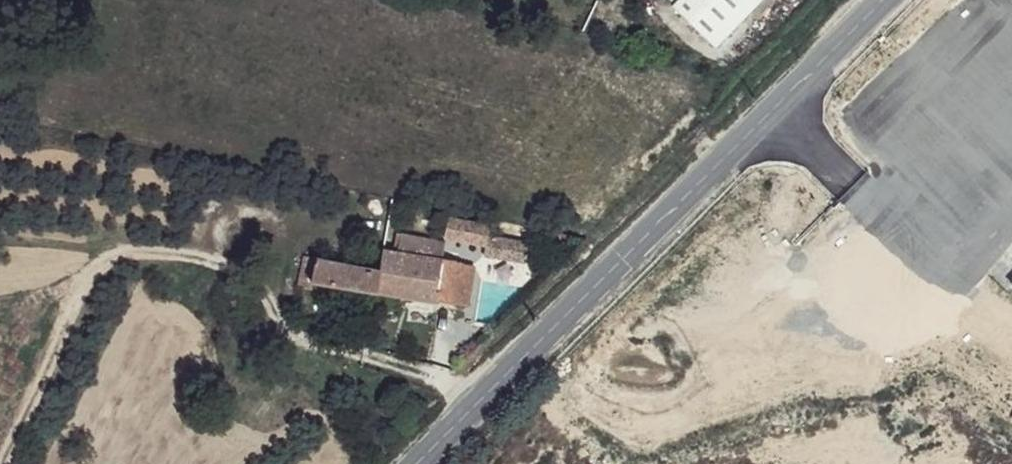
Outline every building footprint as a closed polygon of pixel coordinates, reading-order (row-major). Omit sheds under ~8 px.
[(677,6),(719,49),(765,0),(683,0),(677,6)] [(897,30),(781,145),(797,162),(913,47),(897,30)] [(489,225),(450,217),(446,238),(487,245),(487,237),(489,225)] [(446,238),(399,234),(395,252),(442,262),(446,238)] [(529,243),(487,237),(487,245),(485,257),(524,263),(529,243)] [(395,252),(386,250),(384,266),(382,291),(436,302),(442,262),(395,252)] [(384,266),(305,253),(296,286),(312,290),(315,278),(382,291),(384,266)] [(475,265),(442,262),(436,302),(469,309),(475,265)]
